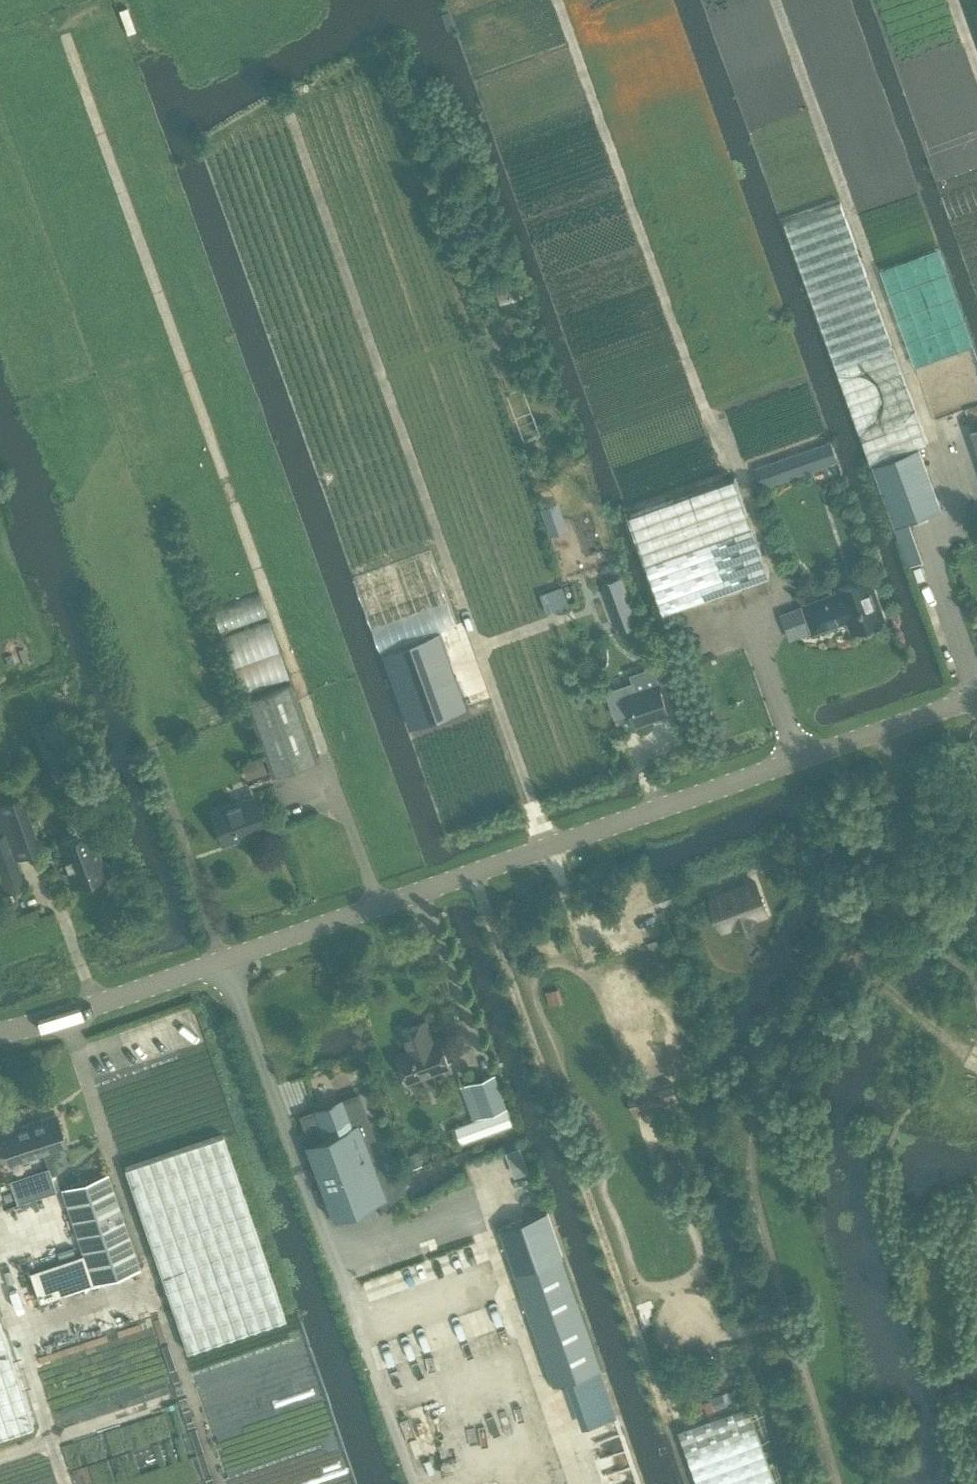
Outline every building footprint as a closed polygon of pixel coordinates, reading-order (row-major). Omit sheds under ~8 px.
[(841,205),(784,225),(835,366),(869,462),(872,461),(918,446),(927,443),(841,205)] [(761,487),(837,461),(830,441),(754,467),(761,487)] [(940,508),(918,446),(872,461),(895,524),(940,508)] [(770,575),(736,477),(630,514),(664,612),(770,575)] [(543,508),(548,521),(561,517),(557,503),(543,508)] [(924,557),(911,520),(897,525),(910,562),(924,557)] [(608,595),(612,606),(615,616),(633,609),(621,577),(604,583),(608,595)] [(884,619),(869,577),(837,588),(839,592),(804,605),(814,631),(838,622),(837,620),(848,616),(853,630),(884,619)] [(540,594),(547,613),(565,606),(569,604),(563,586),(559,587),(540,594)] [(440,630),(383,651),(410,726),(467,706),(440,630)] [(636,688),(624,693),(635,723),(667,711),(651,667),(631,674),(636,688)] [(243,697),(271,775),(316,759),(288,681),(243,697)] [(223,694),(214,696),(216,704),(225,701),(223,694)] [(247,780),(267,772),(261,755),(240,763),(247,780)] [(208,811),(220,842),(263,826),(251,794),(208,811)] [(2,832),(13,857),(38,848),(29,822),(20,797),(0,804),(0,826),(2,832)] [(66,866),(60,869),(66,887),(105,873),(89,830),(57,841),(66,866)] [(13,857),(2,832),(0,833),(0,893),(23,884),(13,857)] [(725,892),(712,897),(723,928),(736,923),(738,929),(755,922),(753,916),(766,912),(755,881),(742,886),(725,892)] [(450,1068),(442,1041),(434,1043),(427,1023),(403,1031),(410,1051),(399,1056),(407,1082),(450,1068)] [(474,1119),(455,1126),(461,1143),(513,1124),(507,1107),(495,1074),(471,1083),(483,1116),(474,1119)] [(309,1132),(310,1135),(311,1135),(313,1142),(309,1144),(305,1145),(305,1143),(303,1143),(304,1143),(315,1173),(319,1172),(335,1215),(372,1201),(375,1200),(375,1202),(377,1202),(372,1190),(376,1188),(389,1200),(402,1186),(388,1173),(369,1122),(366,1122),(363,1113),(365,1112),(359,1095),(344,1100),(343,1098),(343,1097),(342,1097),(343,1101),(315,1111),(313,1108),(312,1108),(313,1109),(313,1112),(302,1116),(309,1132)] [(7,1164),(64,1144),(54,1114),(0,1132),(0,1142),(7,1164)] [(221,1134),(122,1168),(184,1350),(282,1317),(221,1134)] [(422,1164),(418,1153),(406,1157),(410,1168),(422,1164)] [(48,1167),(36,1171),(44,1194),(56,1190),(48,1167)] [(138,1268),(123,1224),(105,1173),(60,1188),(92,1283),(138,1268)] [(548,1211),(498,1229),(553,1385),(566,1381),(602,1368),(548,1211)] [(81,1255),(28,1272),(38,1301),(91,1283),(81,1255)] [(35,1426),(0,1324),(0,1438),(35,1426)] [(722,1393),(704,1400),(708,1411),(726,1404),(722,1393)] [(747,1405),(678,1430),(698,1483),(775,1483),(747,1405)]
